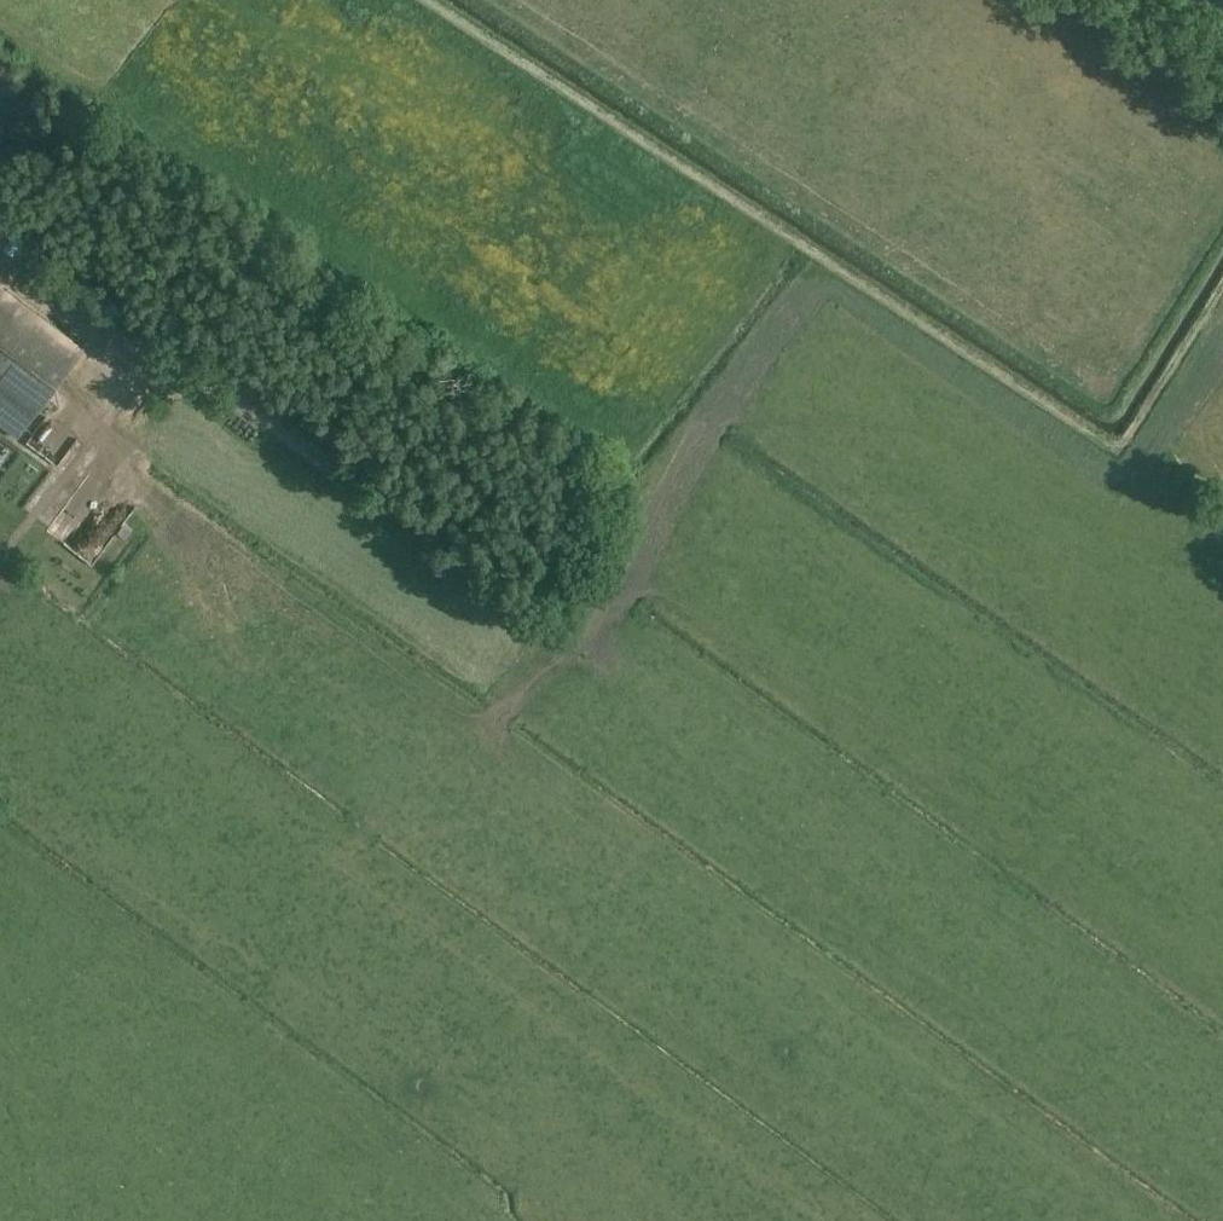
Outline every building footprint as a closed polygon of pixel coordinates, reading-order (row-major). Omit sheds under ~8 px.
[(39,313),(0,284),(0,424),(17,437),(85,347),(39,313)]
